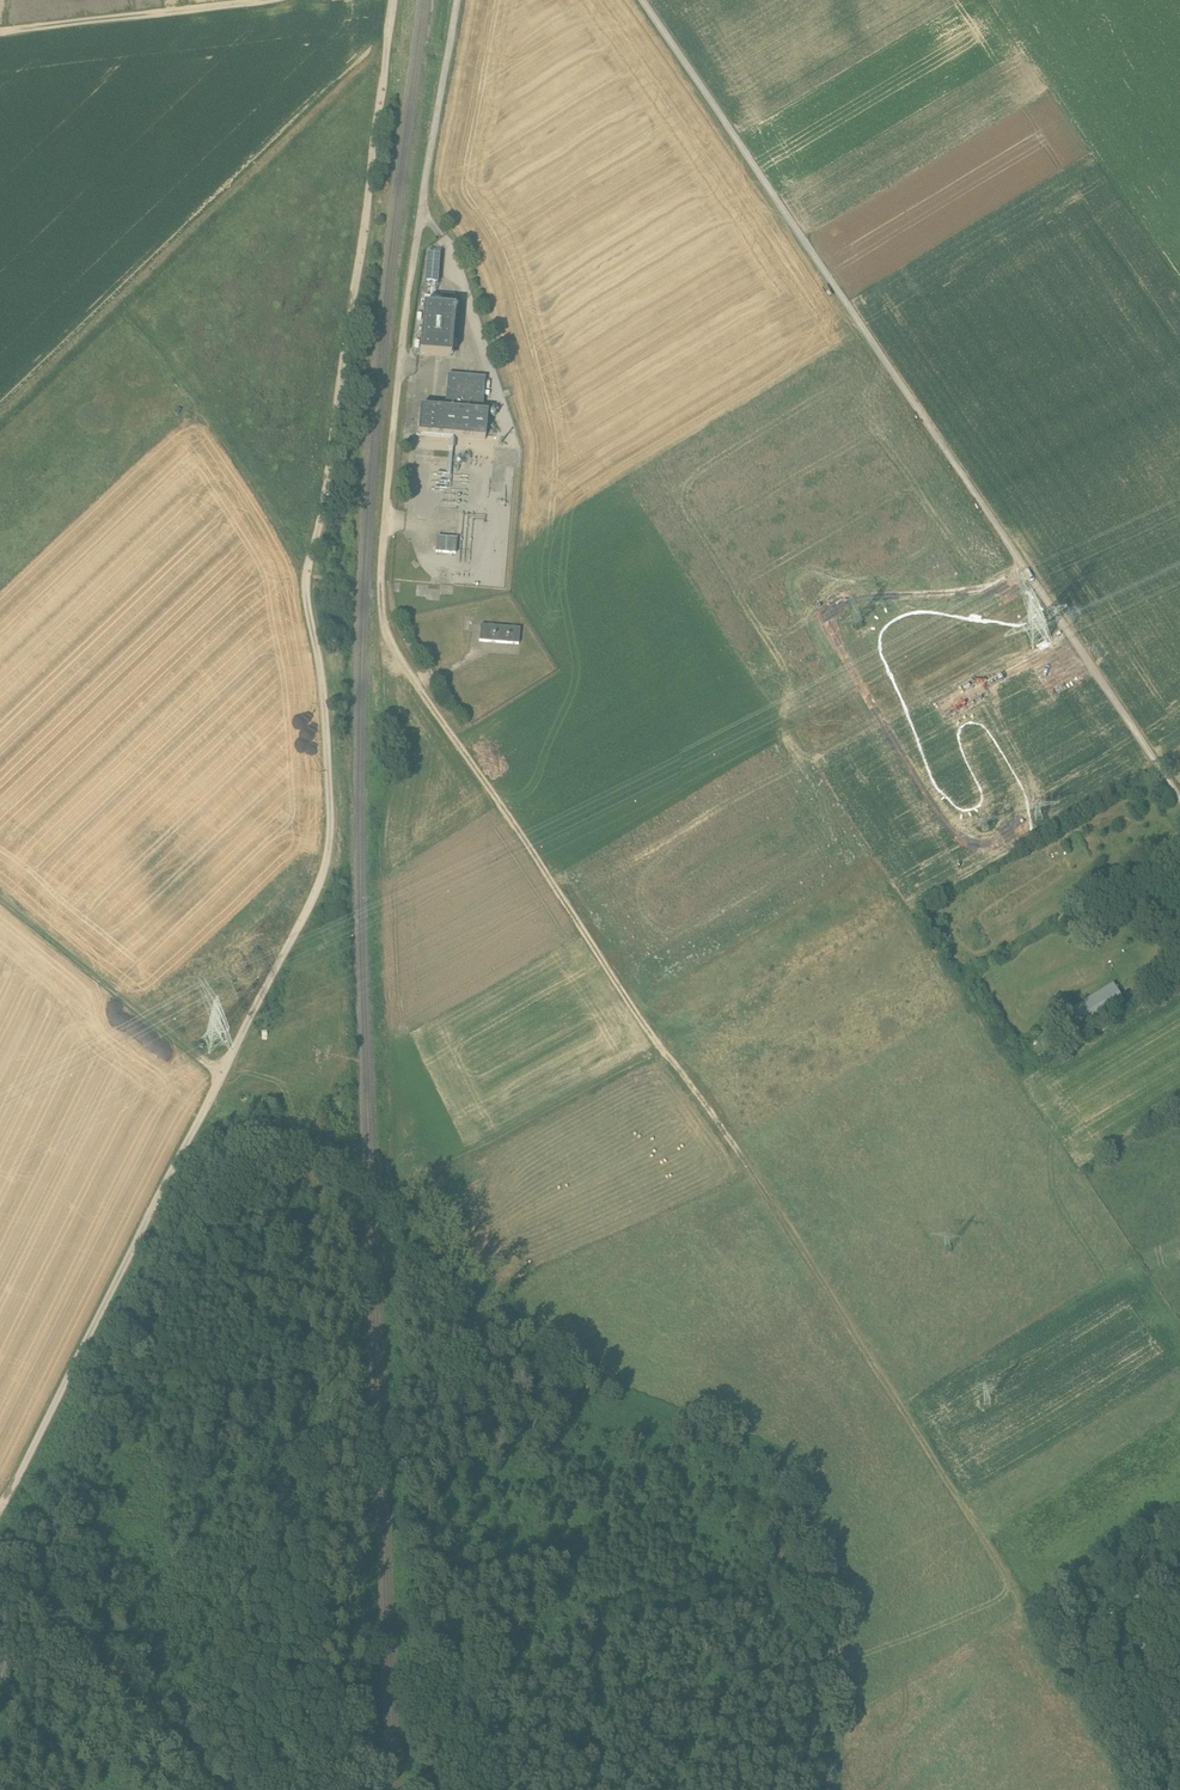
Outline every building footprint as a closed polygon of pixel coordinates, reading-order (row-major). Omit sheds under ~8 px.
[(445,256),(428,255),(425,280),(443,281),(445,256)] [(457,311),(424,309),(420,356),(452,358),(457,311)] [(486,377),(446,374),(445,392),(485,395),(486,377)] [(487,415),(419,409),(417,436),(485,441),(487,415)] [(456,538),(437,537),(436,553),(457,553),(456,538)] [(519,626),(477,624),(476,643),(518,643),(519,626)] [(1010,896),(999,902),(1006,913),(1017,907),(1010,896)] [(1166,972),(1153,981),(1159,990),(1172,982),(1166,972)] [(1114,984),(1074,1009),(1085,1028),(1091,1024),(1125,1003),(1114,984)]
